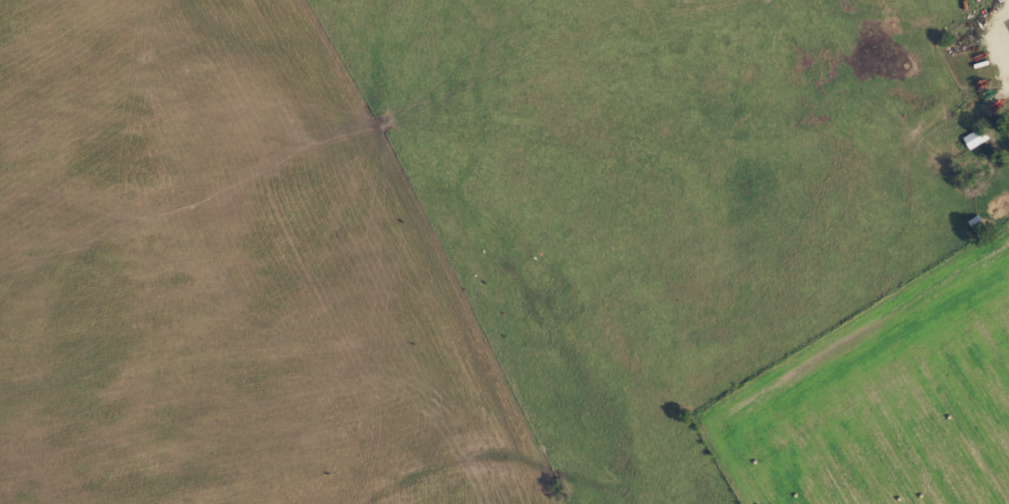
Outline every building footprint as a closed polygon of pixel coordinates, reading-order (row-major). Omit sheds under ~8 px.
[(966,136),(972,148),(991,139),(985,128),(966,136)]
